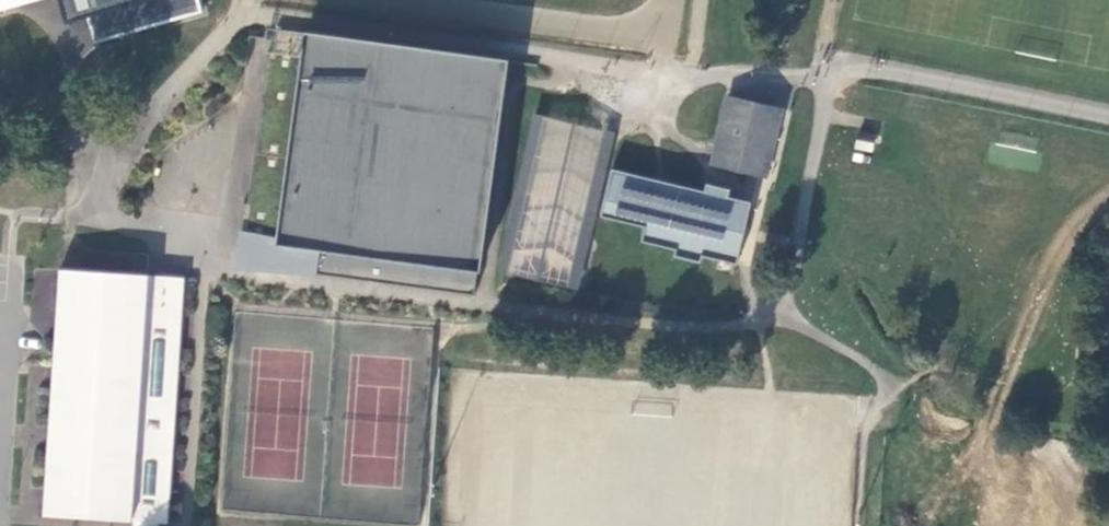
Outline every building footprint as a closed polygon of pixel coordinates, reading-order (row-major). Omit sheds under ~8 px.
[(38,0),(0,0),(0,11),(38,0)] [(66,23),(90,12),(96,44),(204,14),(200,0),(61,0),(66,23)] [(507,58),(276,27),(273,50),(268,50),(247,202),(243,201),(238,238),(249,237),(246,263),(475,294),(507,58)] [(758,174),(774,105),(729,94),(713,163),(758,174)] [(781,106),(774,105),(758,174),(768,176),(781,106)] [(616,134),(535,116),(501,270),(581,287),(616,134)] [(875,134),(860,131),(857,147),(872,150),(875,134)] [(706,181),(705,189),(612,167),(601,214),(645,224),(642,239),(676,247),(674,254),(700,260),(702,253),(737,261),(743,237),(731,235),(734,221),(746,224),(752,200),(729,195),(731,187),(706,181)] [(743,237),(746,224),(734,221),(731,235),(743,237)] [(61,269),(45,515),(169,523),(185,277),(61,269)]
